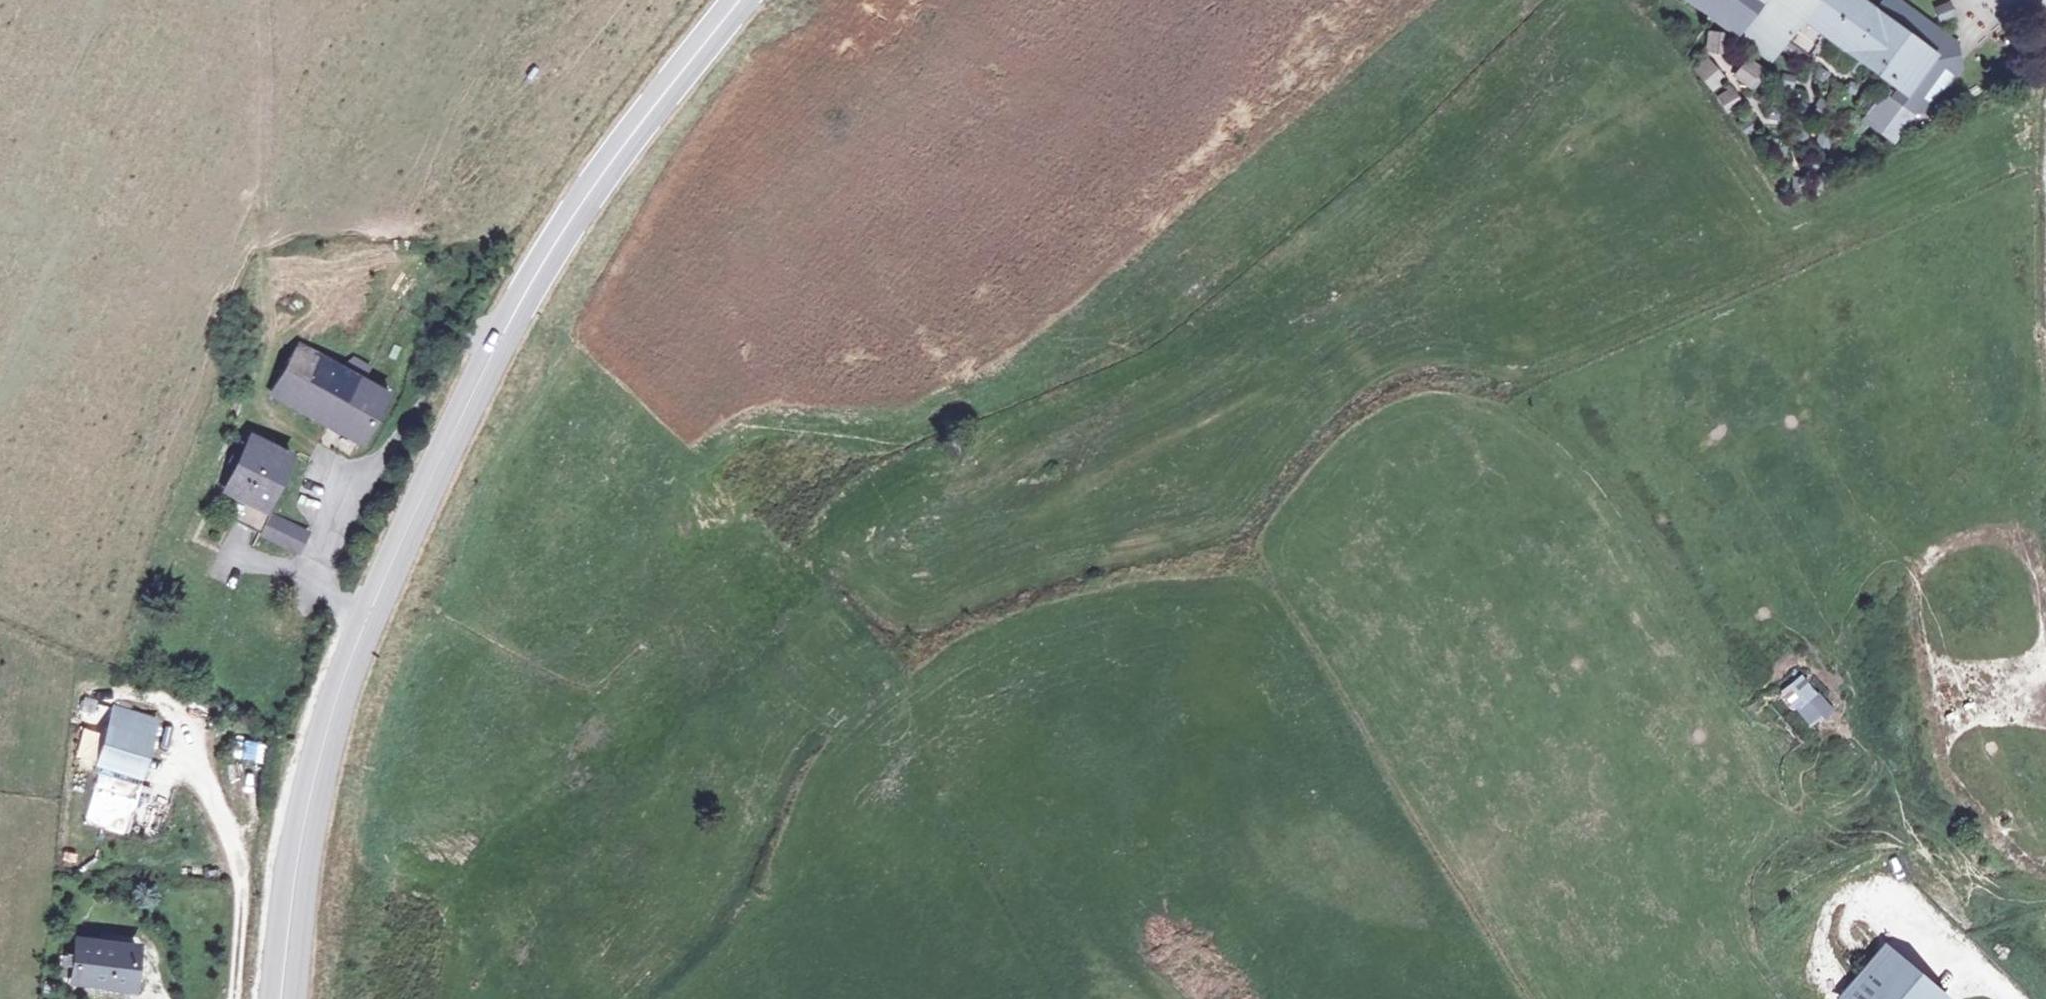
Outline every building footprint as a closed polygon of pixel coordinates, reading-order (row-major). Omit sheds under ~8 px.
[(1806,15),(1899,93),(1892,104),(1886,99),(1864,126),(1887,144),(1908,117),(1912,119),(1936,111),(1957,82),(1958,66),(1961,57),(1893,1),(1880,16),(1860,0),(1705,0),(1772,56),(1806,15)] [(300,347),(279,395),(373,436),(393,390),(300,347)] [(300,456),(254,434),(227,491),(275,513),(300,456)] [(218,513),(265,534),(275,513),(227,491),(218,513)] [(314,532),(275,513),(265,534),(263,537),(303,555),(314,532)] [(1830,719),(1800,689),(1782,707),(1812,737),(1830,719)] [(116,726),(157,741),(162,723),(121,708),(116,726)] [(145,778),(157,741),(116,726),(106,765),(145,778)] [(93,789),(85,824),(126,833),(134,798),(93,789)] [(104,998),(136,998),(143,962),(85,950),(79,994),(104,998)] [(1885,970),(1860,998),(1919,998),(1885,970)]
